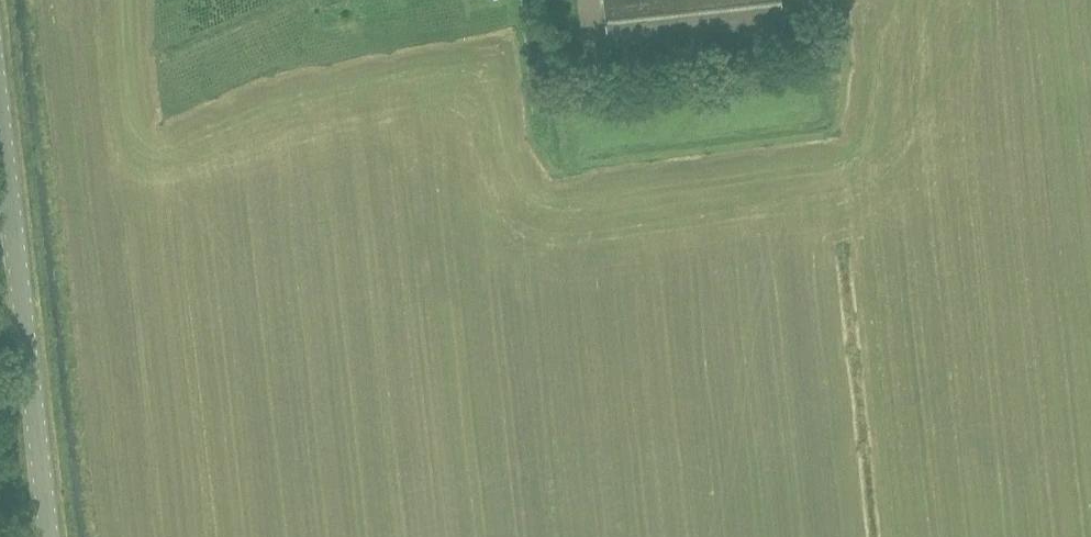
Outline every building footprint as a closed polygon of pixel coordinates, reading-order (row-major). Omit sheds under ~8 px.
[(786,25),(783,0),(606,0),(611,45),(786,25)]
